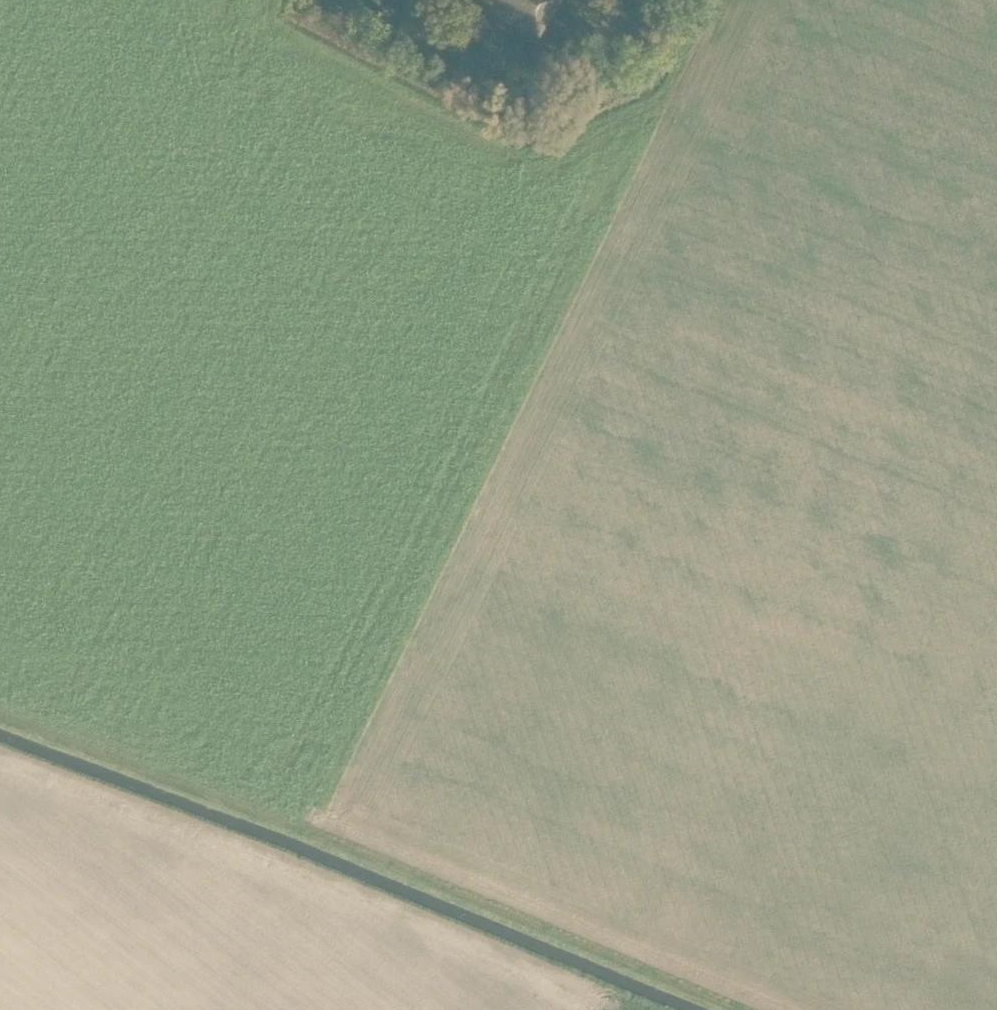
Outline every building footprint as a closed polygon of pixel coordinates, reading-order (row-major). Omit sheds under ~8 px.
[(452,1),(450,6),(531,54),(564,0),(450,0),(452,1)]
